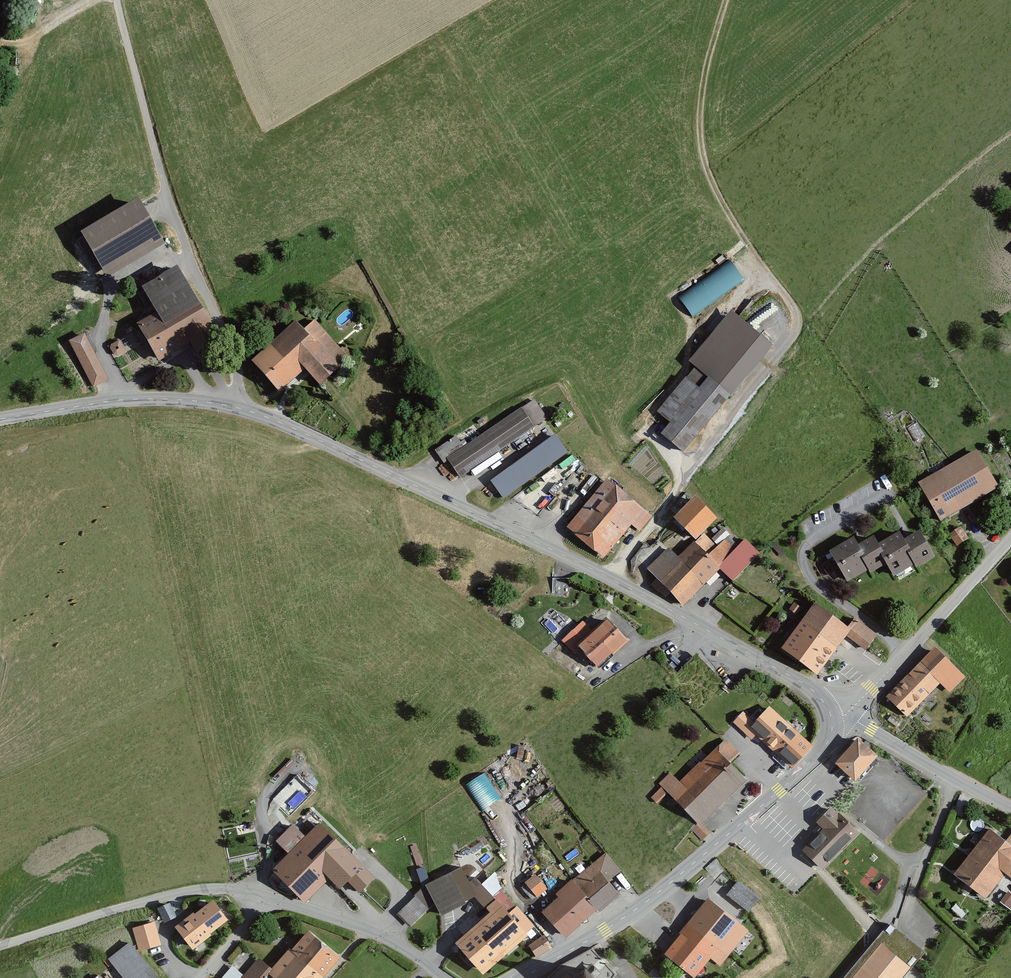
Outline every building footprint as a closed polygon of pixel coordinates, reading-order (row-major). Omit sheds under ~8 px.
[(143,202),(84,235),(108,277),(167,244),(143,202)] [(679,296),(693,315),(745,278),(731,259),(679,296)] [(182,263),(143,285),(159,314),(140,325),(160,361),(192,343),(199,355),(226,340),(182,263)] [(692,361),(697,366),(732,395),(773,346),(732,313),(692,361)] [(307,329),(296,318),(250,361),(280,392),(306,367),(323,385),(342,367),(335,358),(307,329)] [(315,322),(307,329),(335,358),(341,349),(315,322)] [(108,380),(83,332),(68,340),(92,387),(108,380)] [(121,337),(109,344),(116,356),(127,349),(121,337)] [(732,395),(697,366),(658,412),(671,422),(662,433),(685,453),(732,395)] [(534,401),(446,456),(461,480),(549,425),(534,401)] [(568,453),(554,435),(491,482),(504,500),(568,453)] [(979,448),(920,481),(942,521),(1002,488),(979,448)] [(653,514),(608,478),(569,527),(605,556),(630,525),(639,532),(653,514)] [(720,518),(697,496),(676,519),(698,540),(705,533),(720,518)] [(949,532),(957,544),(969,536),(961,524),(949,532)] [(855,532),(825,549),(844,582),(885,558),(894,573),(913,561),(915,565),(930,556),(917,534),(904,542),(897,530),(878,541),(873,532),(859,540),(855,532)] [(718,546),(705,533),(698,540),(682,557),(669,544),(645,569),(683,605),(720,567),(734,580),(760,552),(745,538),(737,546),(727,537),(718,546)] [(568,593),(568,576),(553,576),(552,593),(568,593)] [(850,623),(818,601),(785,645),(822,672),(849,637),(856,627),(850,623)] [(857,614),(850,623),(856,627),(849,637),(868,651),(882,633),(857,614)] [(630,638),(610,616),(593,631),(579,644),(599,666),(630,638)] [(579,644),(593,631),(582,620),(561,639),(572,651),(579,644)] [(969,675),(940,645),(888,694),(908,714),(942,682),(952,692),(969,675)] [(818,744),(772,701),(745,730),(754,738),(759,732),(796,767),(818,744)] [(882,754),(863,735),(838,762),(858,780),(882,754)] [(671,771),(658,783),(661,786),(667,793),(696,822),(701,827),(704,824),(752,778),(719,745),(681,781),(671,771)] [(483,808),(502,795),(485,770),(465,783),(483,808)] [(281,805),(289,798),(294,804),(312,789),(298,774),(273,796),(281,805)] [(667,793),(661,786),(652,796),(658,802),(667,793)] [(861,829),(835,804),(818,821),(822,825),(803,844),(825,865),(861,829)] [(294,823),(277,840),(287,851),(270,867),(305,902),(331,877),(340,887),(350,877),(363,890),(377,876),(322,820),(307,835),(294,823)] [(701,827),(696,822),(690,827),(702,840),(711,832),(704,824),(701,827)] [(992,824),(956,872),(988,895),(1005,872),(1010,877),(1010,838),(1009,836),(992,824)] [(622,868),(607,851),(556,892),(559,896),(543,909),(567,938),(622,893),(610,878),(622,868)] [(464,862),(424,883),(434,903),(441,916),(476,897),(481,894),(473,879),(464,862)] [(536,872),(526,881),(539,896),(548,887),(536,872)] [(476,876),(473,879),(481,894),(476,897),(487,905),(496,897),(476,876)] [(739,878),(729,893),(752,910),(763,896),(739,878)] [(424,883),(397,911),(411,926),(434,903),(424,883)] [(1010,908),(1010,891),(1008,889),(1000,899),(1010,908)] [(191,948),(229,920),(213,897),(174,925),(191,948)] [(492,910),(459,939),(486,970),(528,933),(496,897),(487,905),(492,910)] [(749,929),(709,898),(668,950),(698,973),(713,954),(724,962),(749,929)] [(170,901),(158,907),(164,921),(176,915),(170,901)] [(155,920),(133,926),(140,951),(162,945),(155,920)] [(270,971),(275,977),(277,977),(326,977),(345,955),(310,925),(273,967),(270,971)] [(849,977),(904,977),(922,957),(890,930),(849,977)] [(551,948),(543,937),(530,946),(538,957),(551,948)] [(140,951),(130,939),(108,957),(124,977),(156,977),(159,976),(140,951)] [(273,967),(258,956),(240,977),(241,977),(274,977),(275,977),(269,972),(273,967)] [(592,967),(581,977),(604,977),(592,967)] [(574,969),(563,977),(581,977),(574,969)]
